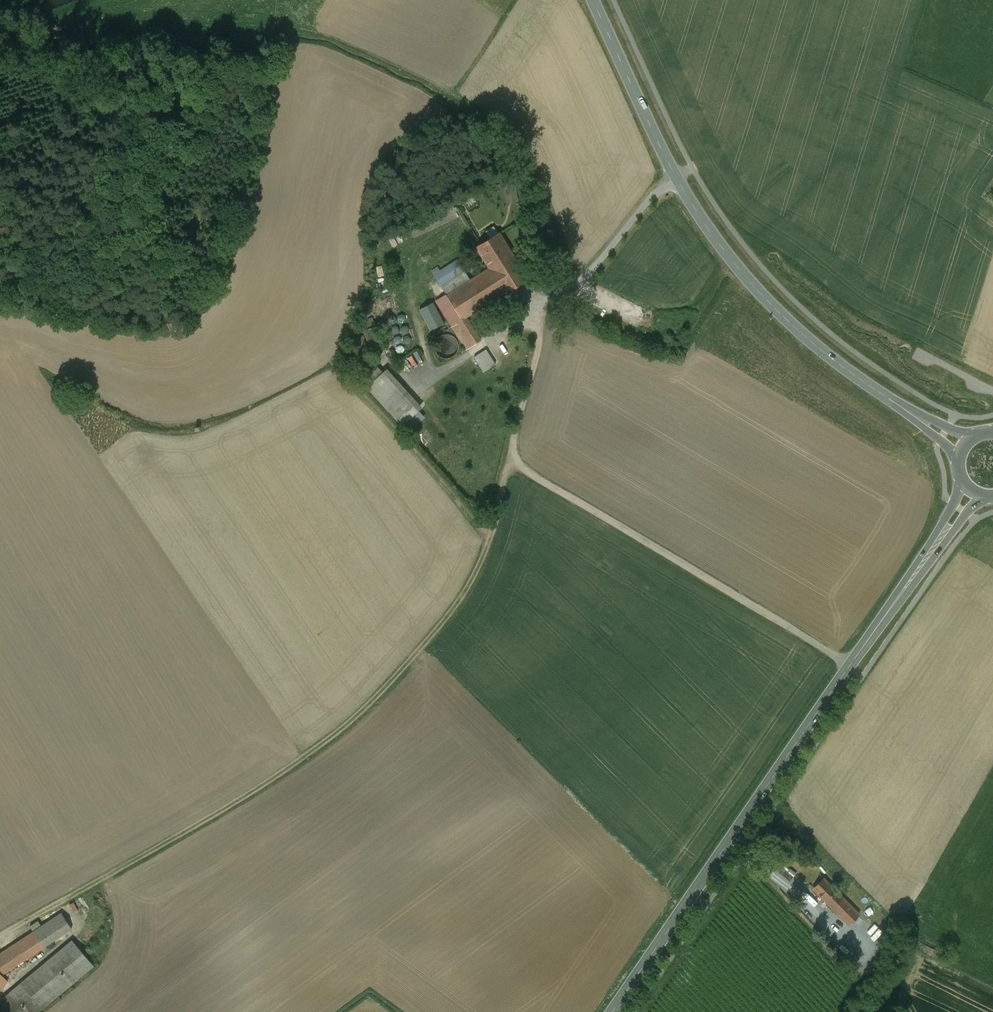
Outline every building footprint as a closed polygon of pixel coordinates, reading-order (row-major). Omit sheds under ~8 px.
[(506,198),(517,198),(517,183),(505,184),(506,198)] [(457,195),(449,199),(449,200),(452,205),(460,201),(457,195)] [(527,278),(499,233),(477,247),(490,267),(470,280),(446,295),(456,311),(462,319),(465,317),(503,293),(505,292),(506,292),(513,288),(527,278)] [(457,260),(434,275),(437,281),(461,266),(457,260)] [(465,271),(441,286),(446,295),(470,280),(465,271)] [(513,288),(506,292),(505,292),(503,293),(506,297),(515,291),(513,288)] [(480,340),(465,317),(462,319),(456,311),(446,317),(467,349),(480,341),(480,340)] [(457,350),(458,346),(457,341),(454,337),(450,335),(446,334),(441,335),(437,338),(435,342),(434,346),(435,351),(438,355),(442,357),(446,358),(451,357),(455,354),(457,350)] [(486,349),(474,357),(483,372),(495,364),(486,349)] [(374,363),(359,376),(368,386),(383,372),(374,363)] [(383,372),(368,386),(377,395),(395,379),(386,369),(383,372)] [(395,379),(377,395),(403,424),(421,408),(395,379)] [(789,882),(794,877),(783,867),(778,872),(789,882)] [(824,879),(814,888),(826,901),(831,896),(836,902),(841,897),(824,879)] [(859,914),(841,897),(836,902),(831,896),(826,901),(849,924),(859,914)] [(0,953),(0,973),(1,974),(71,928),(61,913),(0,953)] [(0,1001),(0,1010),(1,1011),(36,1011),(93,965),(72,940),(0,1001)]
